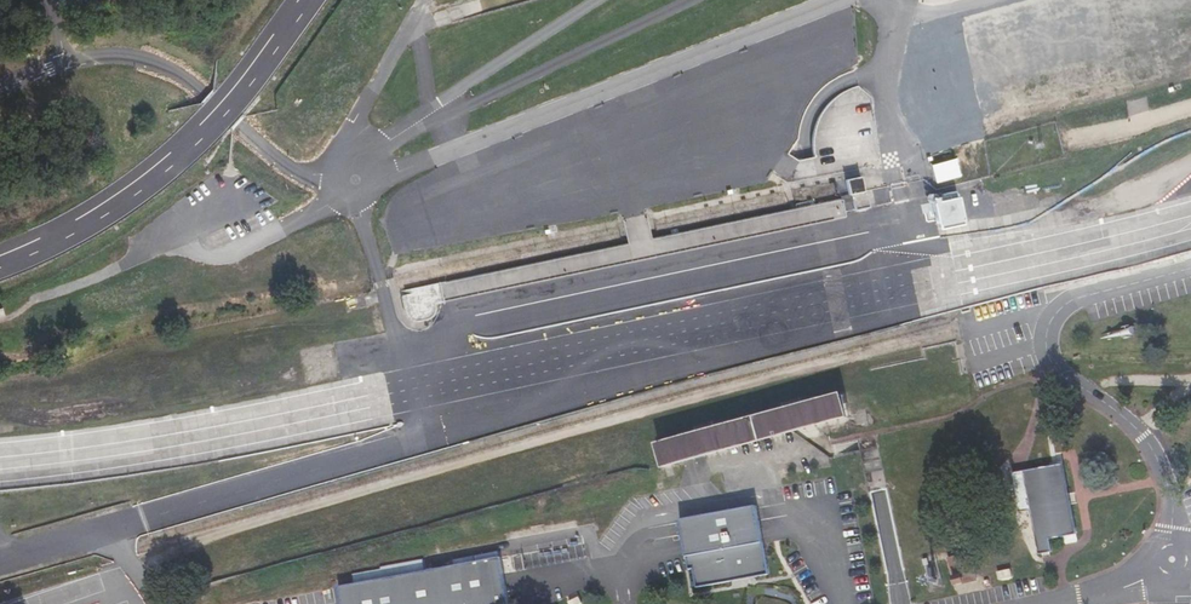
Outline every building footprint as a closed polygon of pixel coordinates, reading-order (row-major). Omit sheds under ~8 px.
[(957,154),(931,163),(937,182),(963,174),(957,154)] [(886,186),(866,190),(869,204),(881,201),(880,195),(887,193),(886,186)] [(929,201),(927,200),(923,201),(921,203),(919,207),(922,211),(926,212),(927,212),(927,209),(931,208),(931,203),(929,201)] [(428,307),(436,305),(433,286),(400,293),(401,297),(405,314),(406,316),(408,317),(410,318),(421,315),(423,313),(423,312),(423,308),(428,307)] [(429,313),(428,307),(423,308),(423,312),(423,313),(421,315),(410,318),(408,317),(406,316),(405,314),(401,297),(396,298),(400,316),(402,320),(405,322),(410,323),(424,320),(427,316),(429,313)] [(668,471),(855,420),(848,395),(661,446),(668,471)] [(1031,509),(1039,553),(1052,551),(1049,538),(1075,534),(1063,464),(1013,473),(1019,511),(1031,509)] [(769,575),(756,506),(680,520),(689,569),(694,569),(697,588),(732,581),(731,579),(755,575),(756,577),(769,575)] [(949,558),(955,583),(977,577),(970,552),(949,558)] [(500,557),(338,586),(341,603),(508,603),(500,557)]
